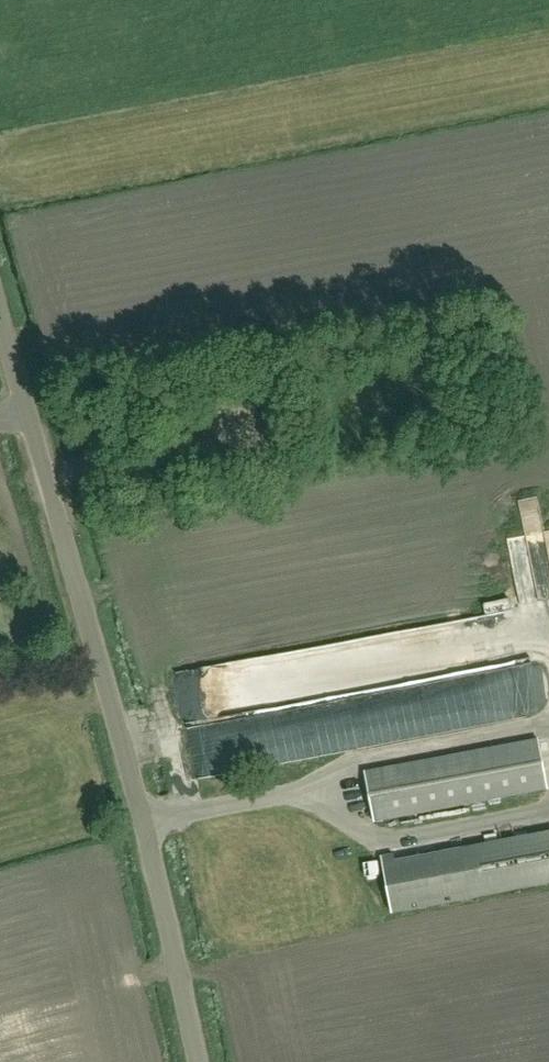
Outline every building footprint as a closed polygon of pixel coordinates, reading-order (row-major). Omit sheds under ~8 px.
[(548,546),(548,533),(536,538),(540,549),(548,546)] [(278,688),(312,685),(310,660),(276,663),(278,688)] [(547,788),(537,738),(365,772),(375,821),(547,788)] [(212,767),(213,778),(237,776),(236,764),(212,767)] [(396,861),(394,855),(382,857),(393,912),(548,883),(548,833),(396,861)]
